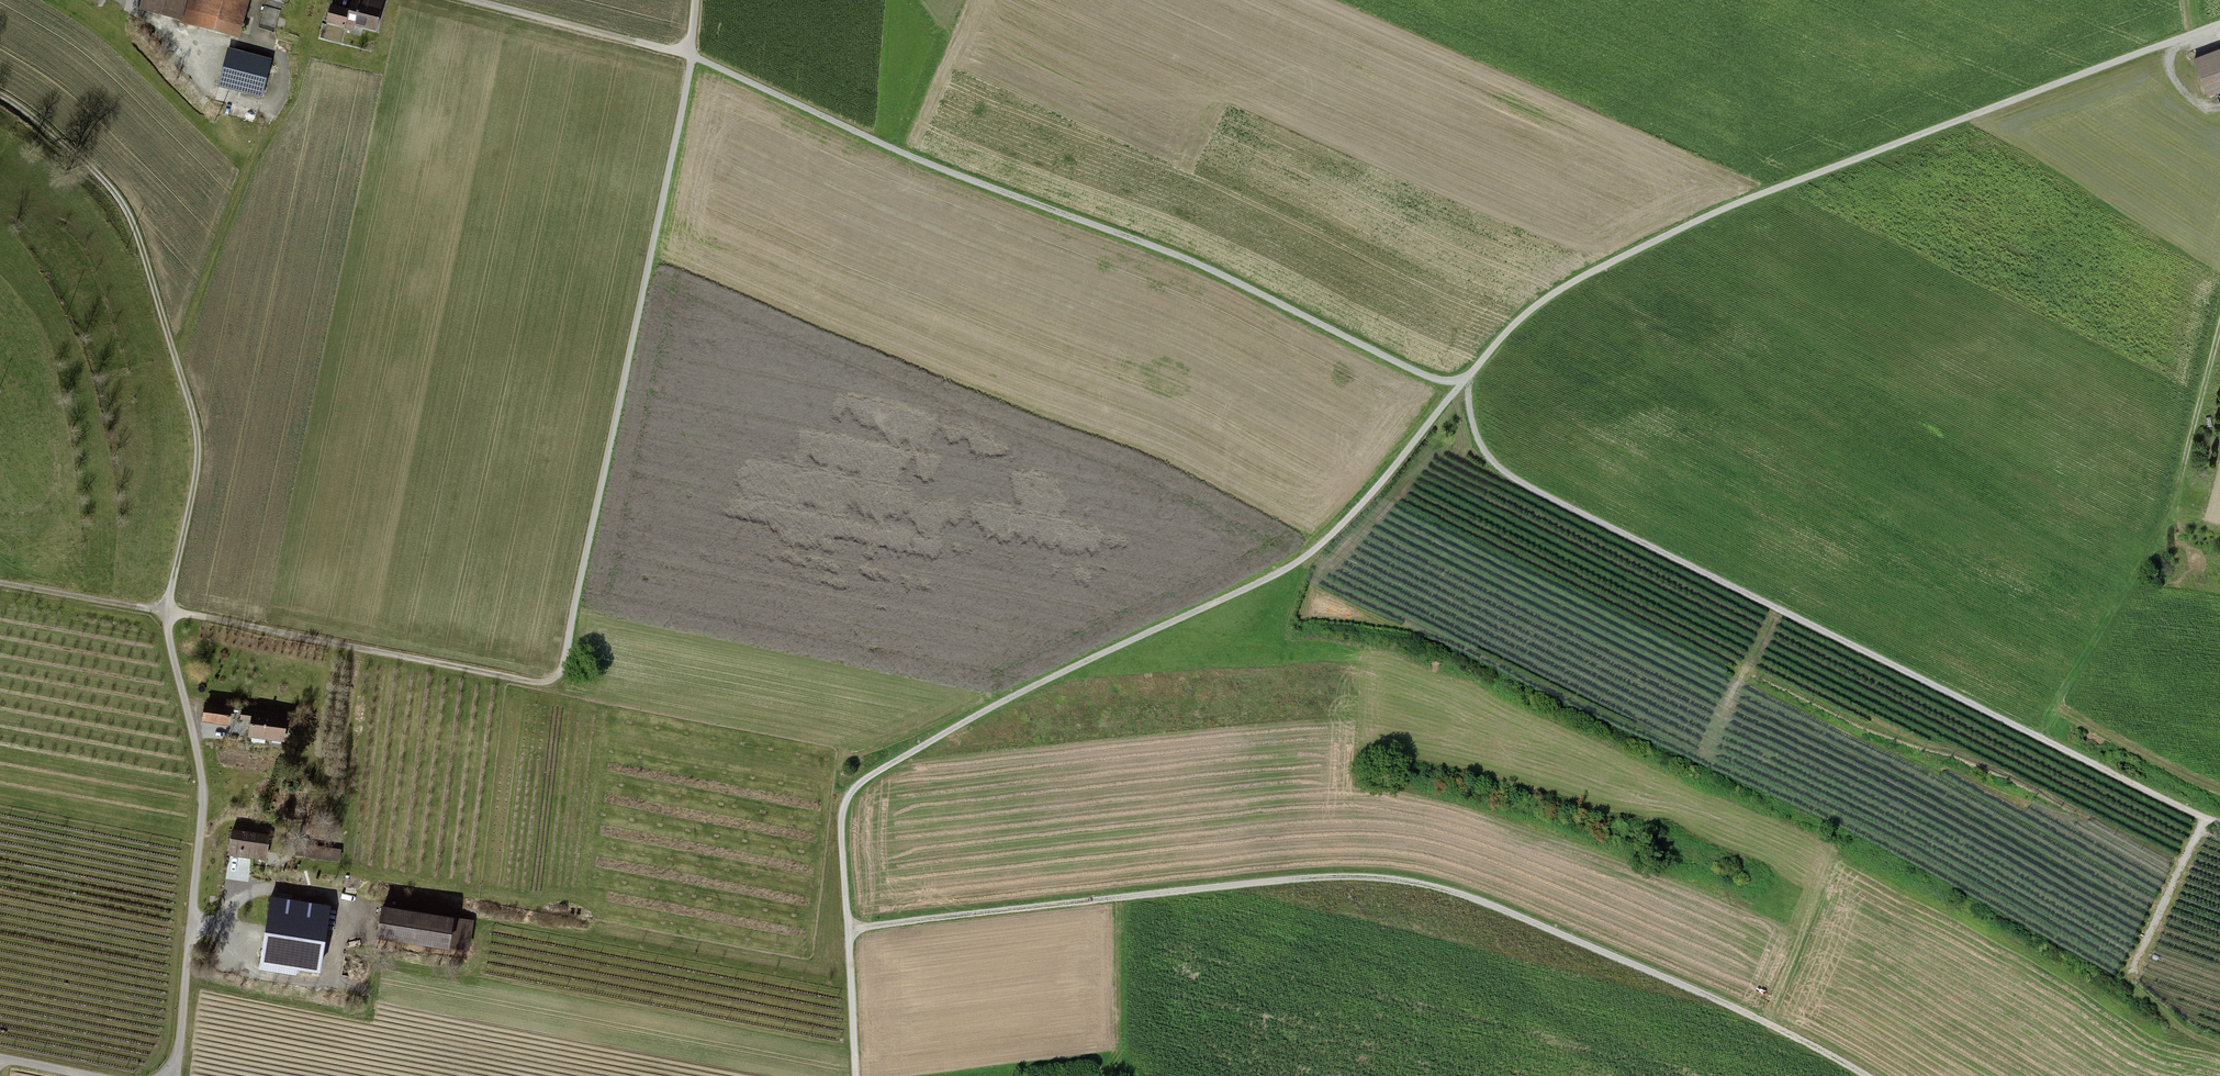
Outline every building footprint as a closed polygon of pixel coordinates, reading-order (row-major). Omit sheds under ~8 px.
[(141,8),(180,18),(184,0),(144,0),(141,8)] [(185,23),(236,37),(240,24),(239,23),(240,20),(235,19),(240,0),(191,0),(185,23)] [(277,0),(267,0),(265,6),(268,7),(262,28),(274,31),(282,1),(277,0)] [(331,5),(327,21),(347,26),(348,21),(375,28),(382,1),(378,0),(360,0),(359,0),(352,0),(350,10),(331,5)] [(2191,56),(2204,91),(2219,85),(2219,45),(2191,56)] [(271,60),(228,49),(219,85),(261,96),(271,60)] [(229,708),(207,704),(205,718),(227,721),(229,708)] [(286,715),(242,710),(241,718),(252,720),(250,734),(252,734),(251,741),(265,743),(266,736),(283,739),(286,715)] [(269,835),(232,830),(229,853),(266,858),(269,835)] [(340,850),(306,845),(305,855),(339,860),(340,850)] [(329,907),(270,898),(260,966),(292,970),(296,968),(296,962),(320,965),(329,907)] [(451,918),(383,907),(379,934),(447,944),(451,918)] [(471,921),(451,918),(447,944),(466,947),(471,921)]
